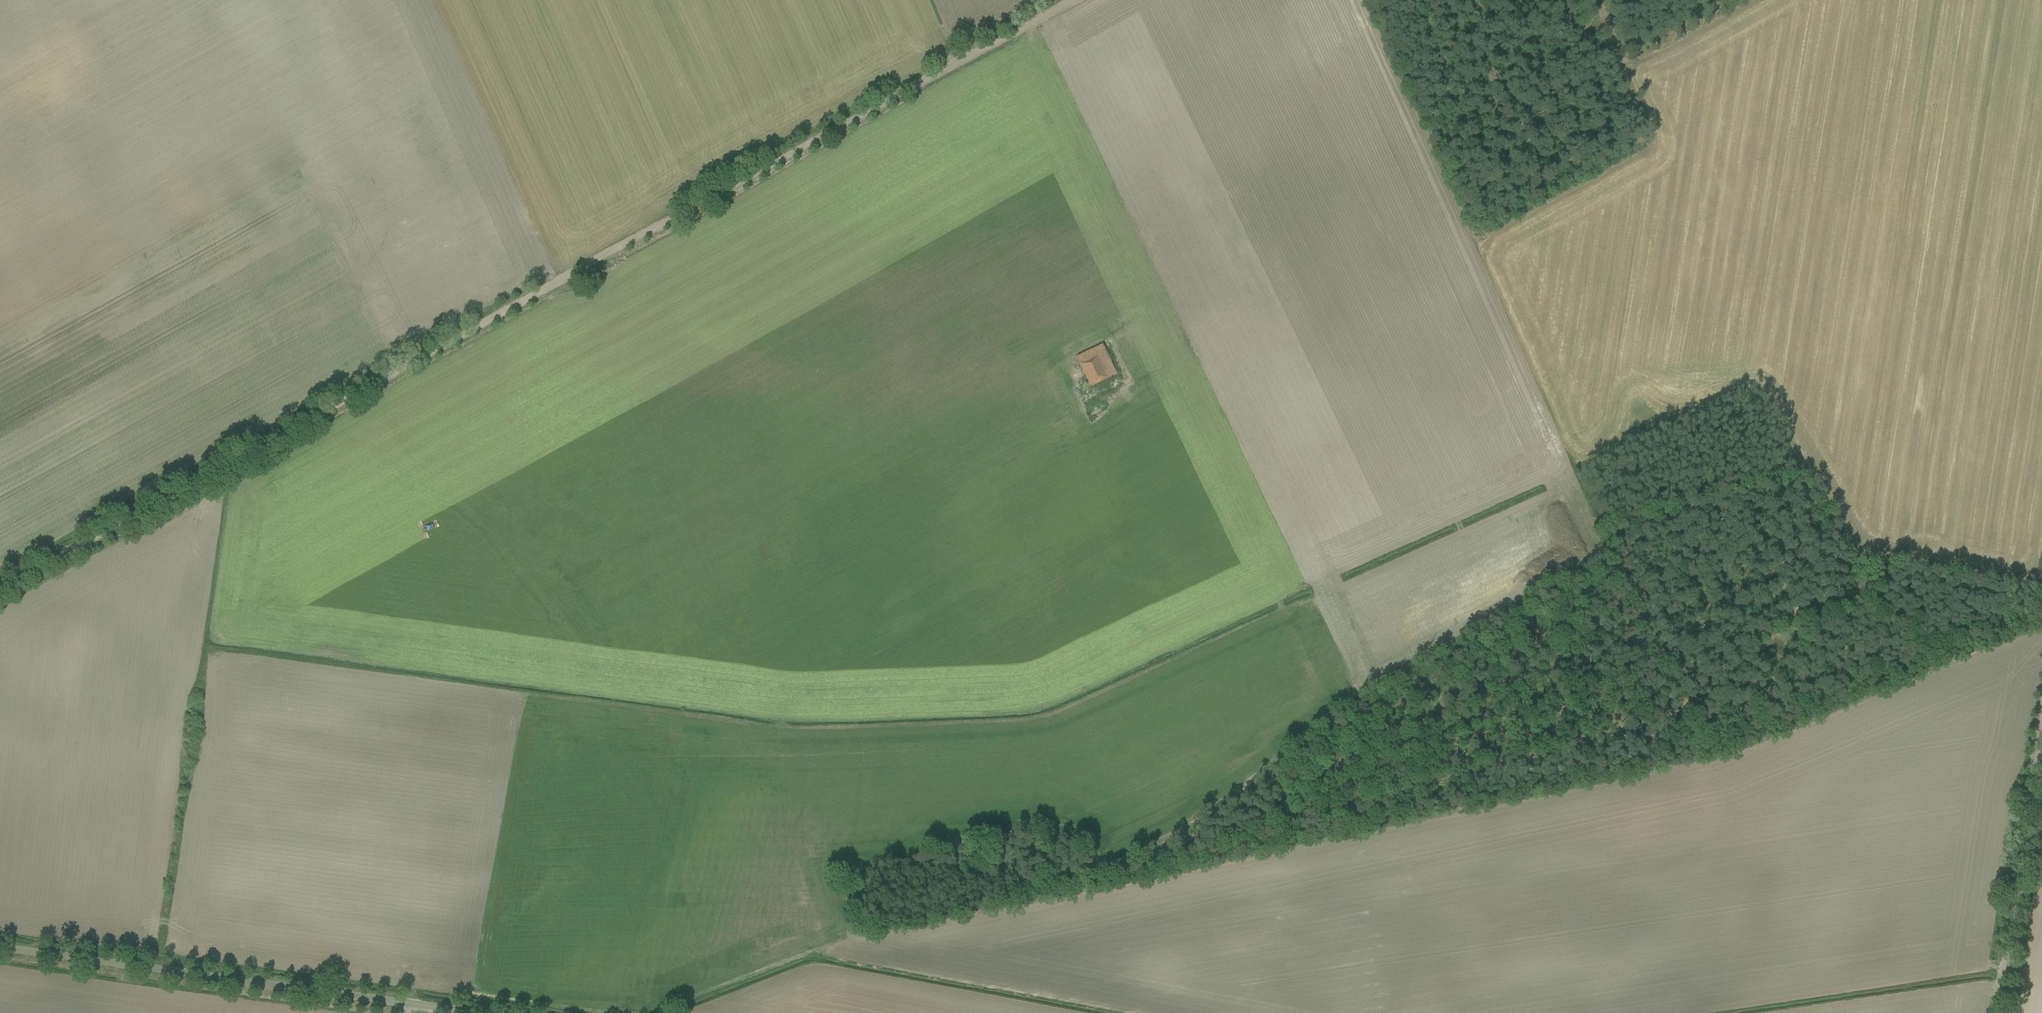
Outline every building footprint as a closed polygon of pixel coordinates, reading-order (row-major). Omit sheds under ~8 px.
[(1116,375),(1103,344),(1075,356),(1090,387),(1116,375)] [(1784,639),(1773,641),(1775,658),(1787,656),(1784,639)]
